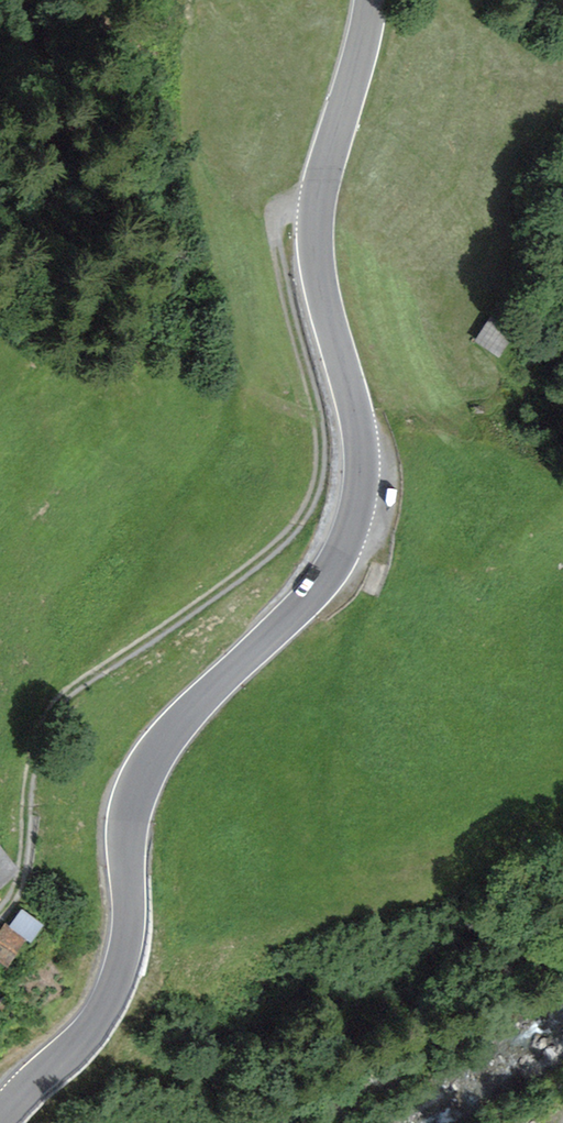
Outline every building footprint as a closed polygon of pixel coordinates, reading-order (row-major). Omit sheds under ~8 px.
[(517,332),(497,320),(481,346),(500,358),(517,332)] [(21,873),(0,846),(0,890),(21,873)] [(51,936),(28,913),(0,941),(0,961),(12,974),(51,936)]
